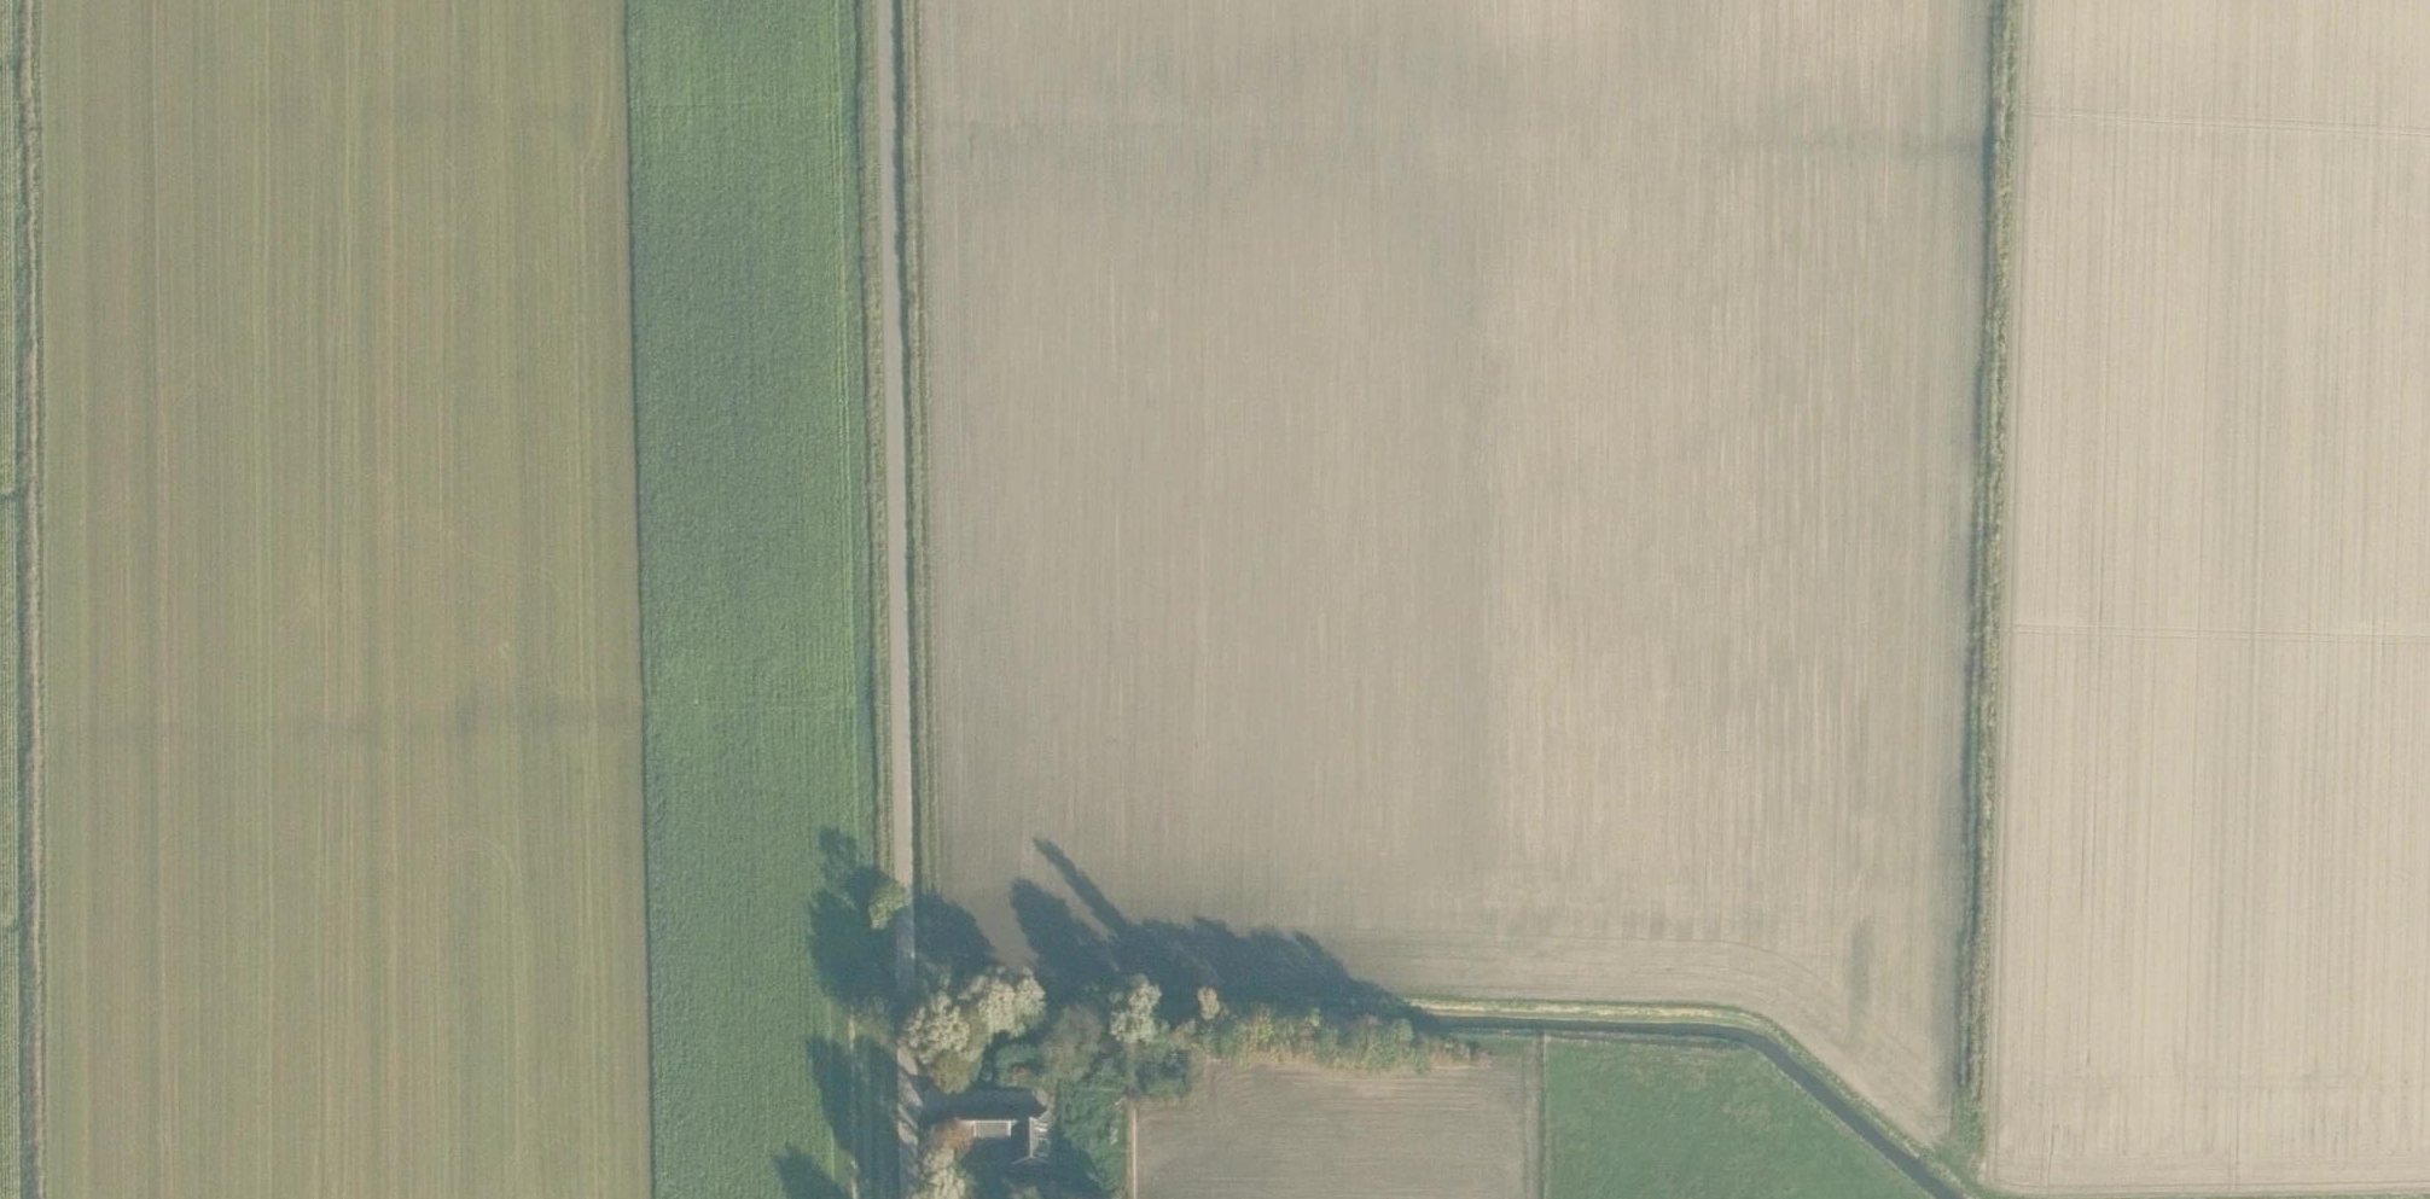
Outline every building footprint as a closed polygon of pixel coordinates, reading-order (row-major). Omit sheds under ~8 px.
[(1051,1167),(1050,1114),(957,1115),(957,1146),(992,1146),(992,1168),(1014,1168),(1051,1167)] [(1100,1186),(1083,1198),(1109,1198),(1100,1186)]
